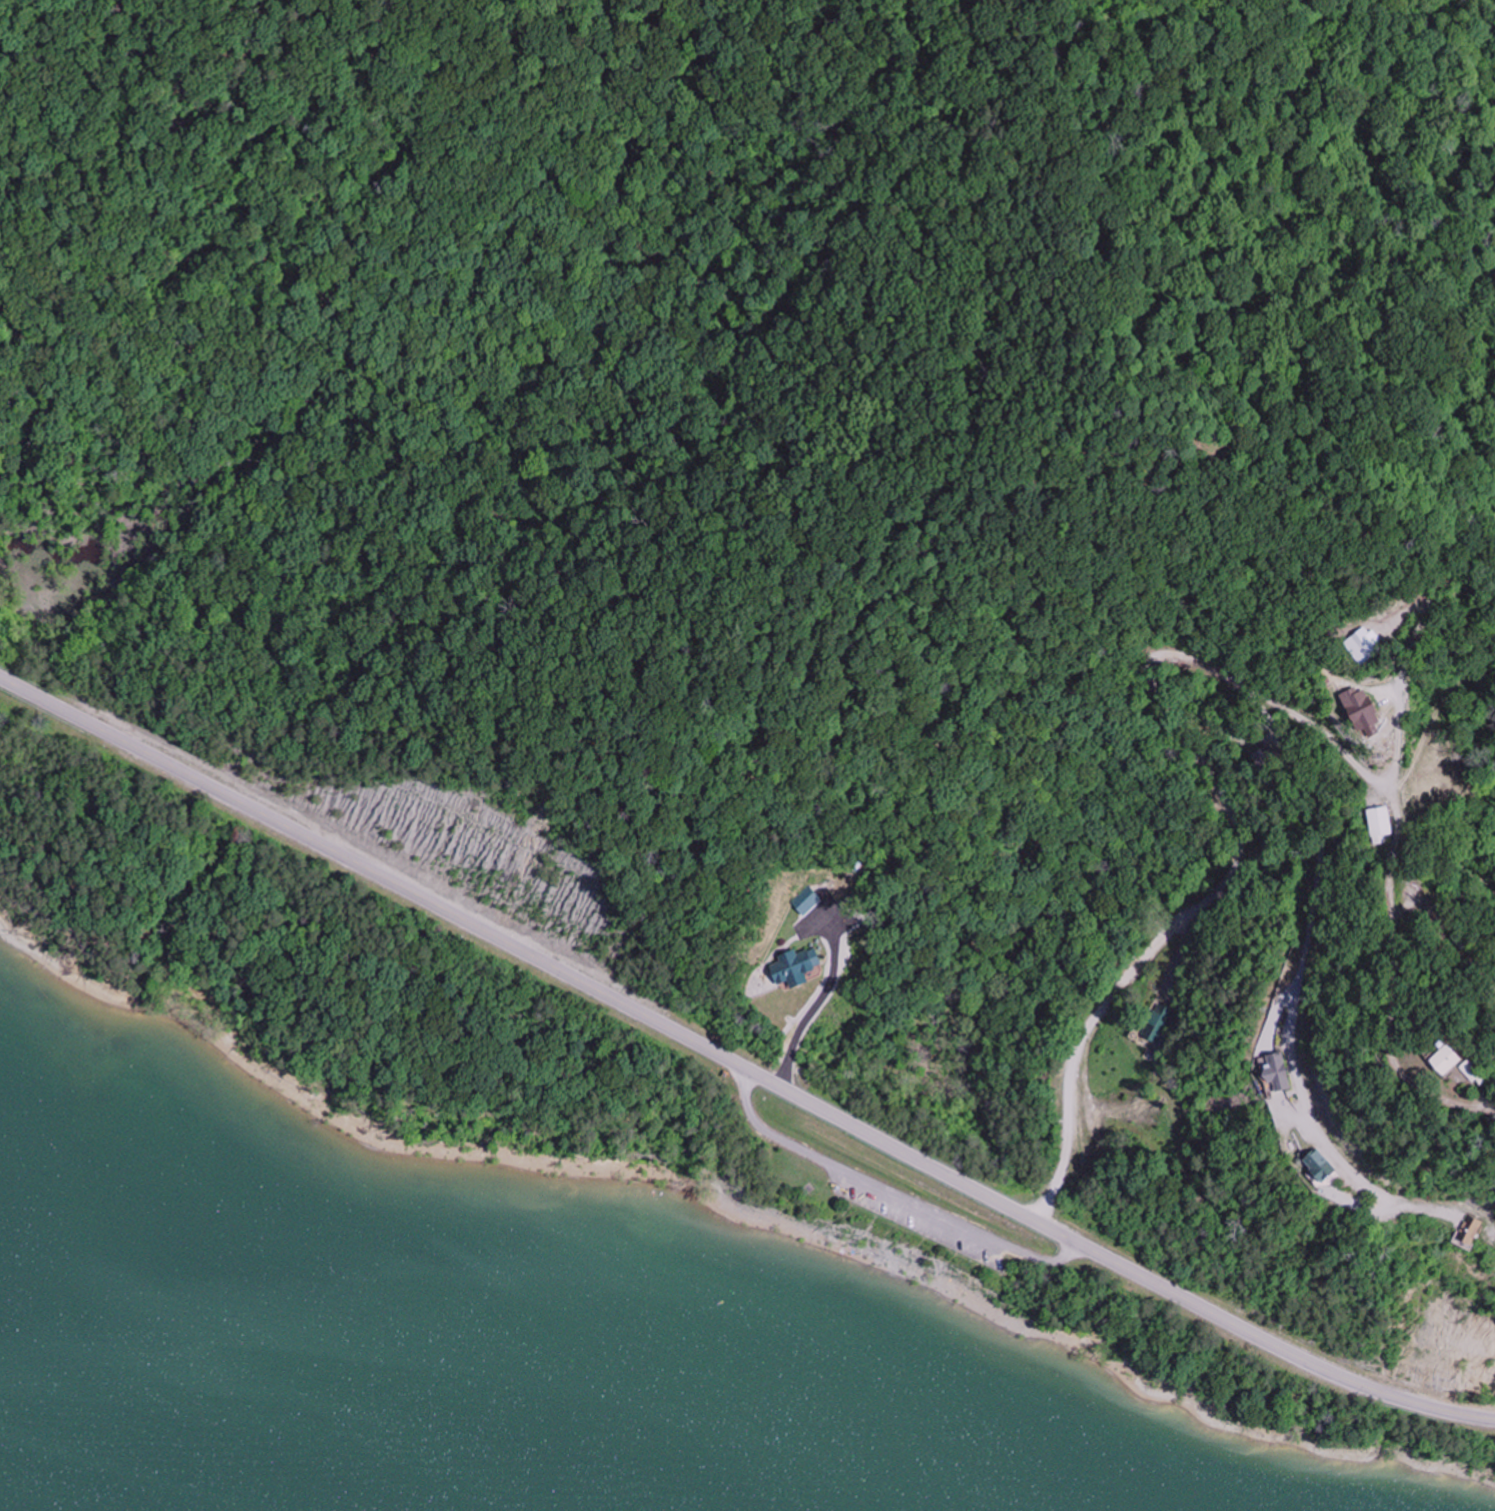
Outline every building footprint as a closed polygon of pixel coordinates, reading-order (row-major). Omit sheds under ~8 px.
[(1366,807),(1366,835),(1388,835),(1388,807),(1366,807)] [(1398,1061),(1411,1077),(1433,1060),(1421,1044),(1398,1061)] [(1252,1085),(1260,1083),(1262,1090),(1280,1086),(1271,1052),(1254,1056),(1258,1068),(1248,1071),(1252,1085)] [(1455,1081),(1445,1060),(1432,1066),(1443,1087),(1455,1081)] [(1300,1183),(1317,1169),(1298,1146),(1282,1160),(1300,1183)] [(1467,1224),(1455,1217),(1439,1244),(1451,1251),(1467,1224)]
